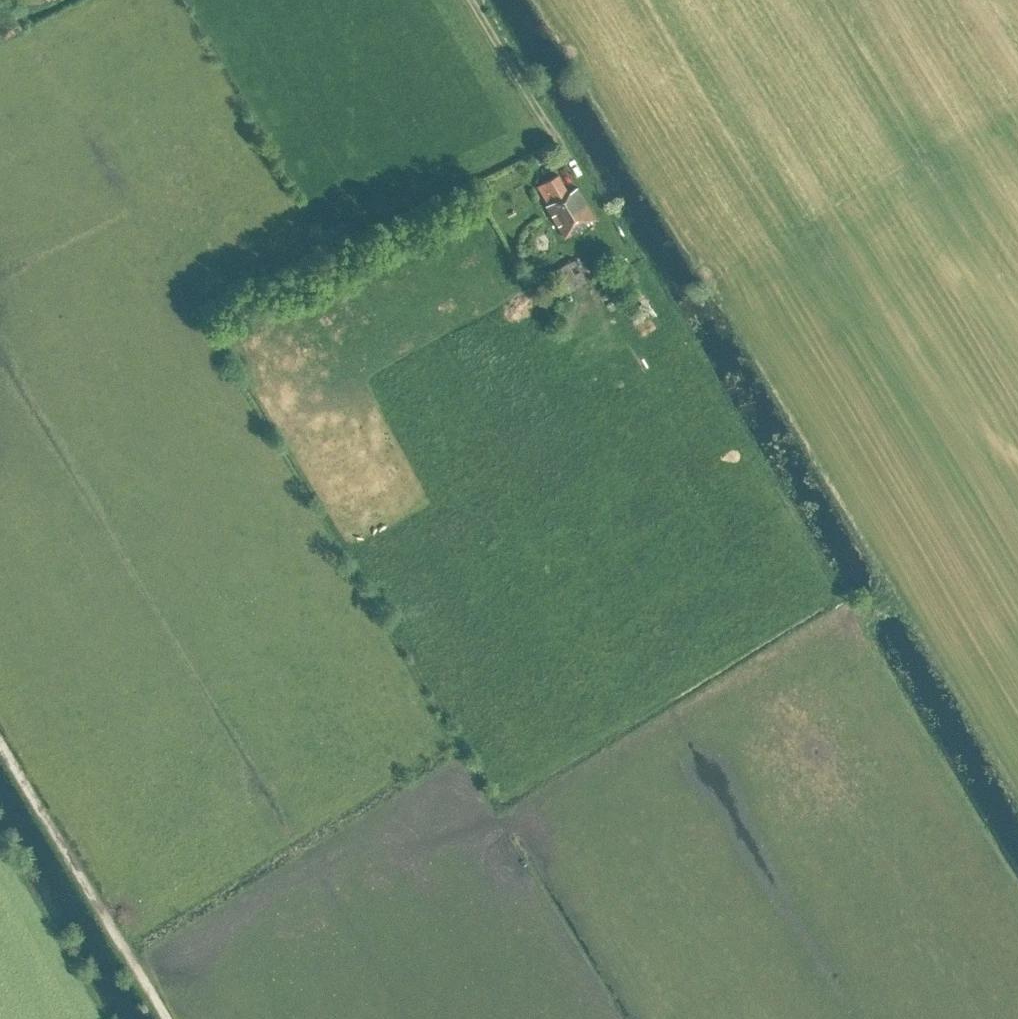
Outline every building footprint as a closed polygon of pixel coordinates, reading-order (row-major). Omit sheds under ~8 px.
[(565,235),(596,217),(578,185),(569,190),(559,173),(539,184),(549,202),(547,204),(565,235)] [(551,271),(564,293),(574,287),(573,285),(585,278),(573,258),(551,271)]
